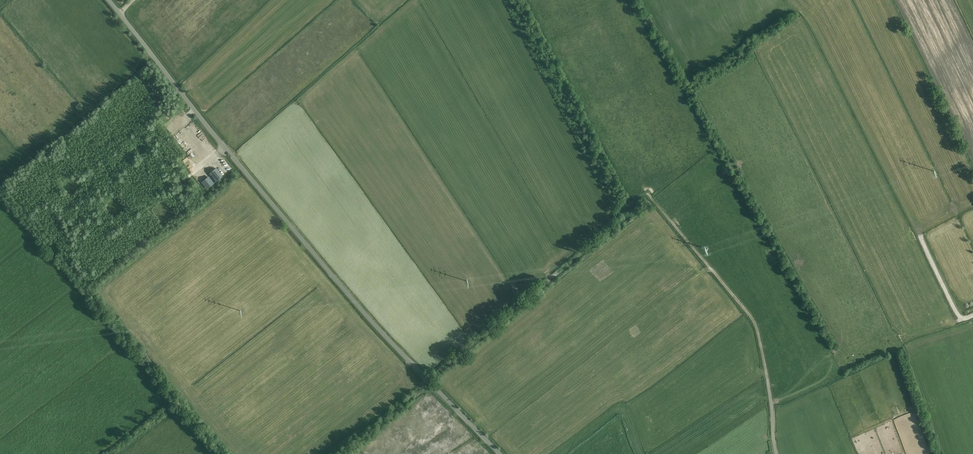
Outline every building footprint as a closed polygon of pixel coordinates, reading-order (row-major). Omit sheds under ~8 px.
[(214,135),(211,137),(220,148),(222,146),(214,135)] [(223,177),(216,168),(210,173),(216,182),(223,177)] [(201,181),(207,188),(214,182),(209,176),(201,181)] [(195,187),(199,184),(194,179),(191,182),(195,187)]
